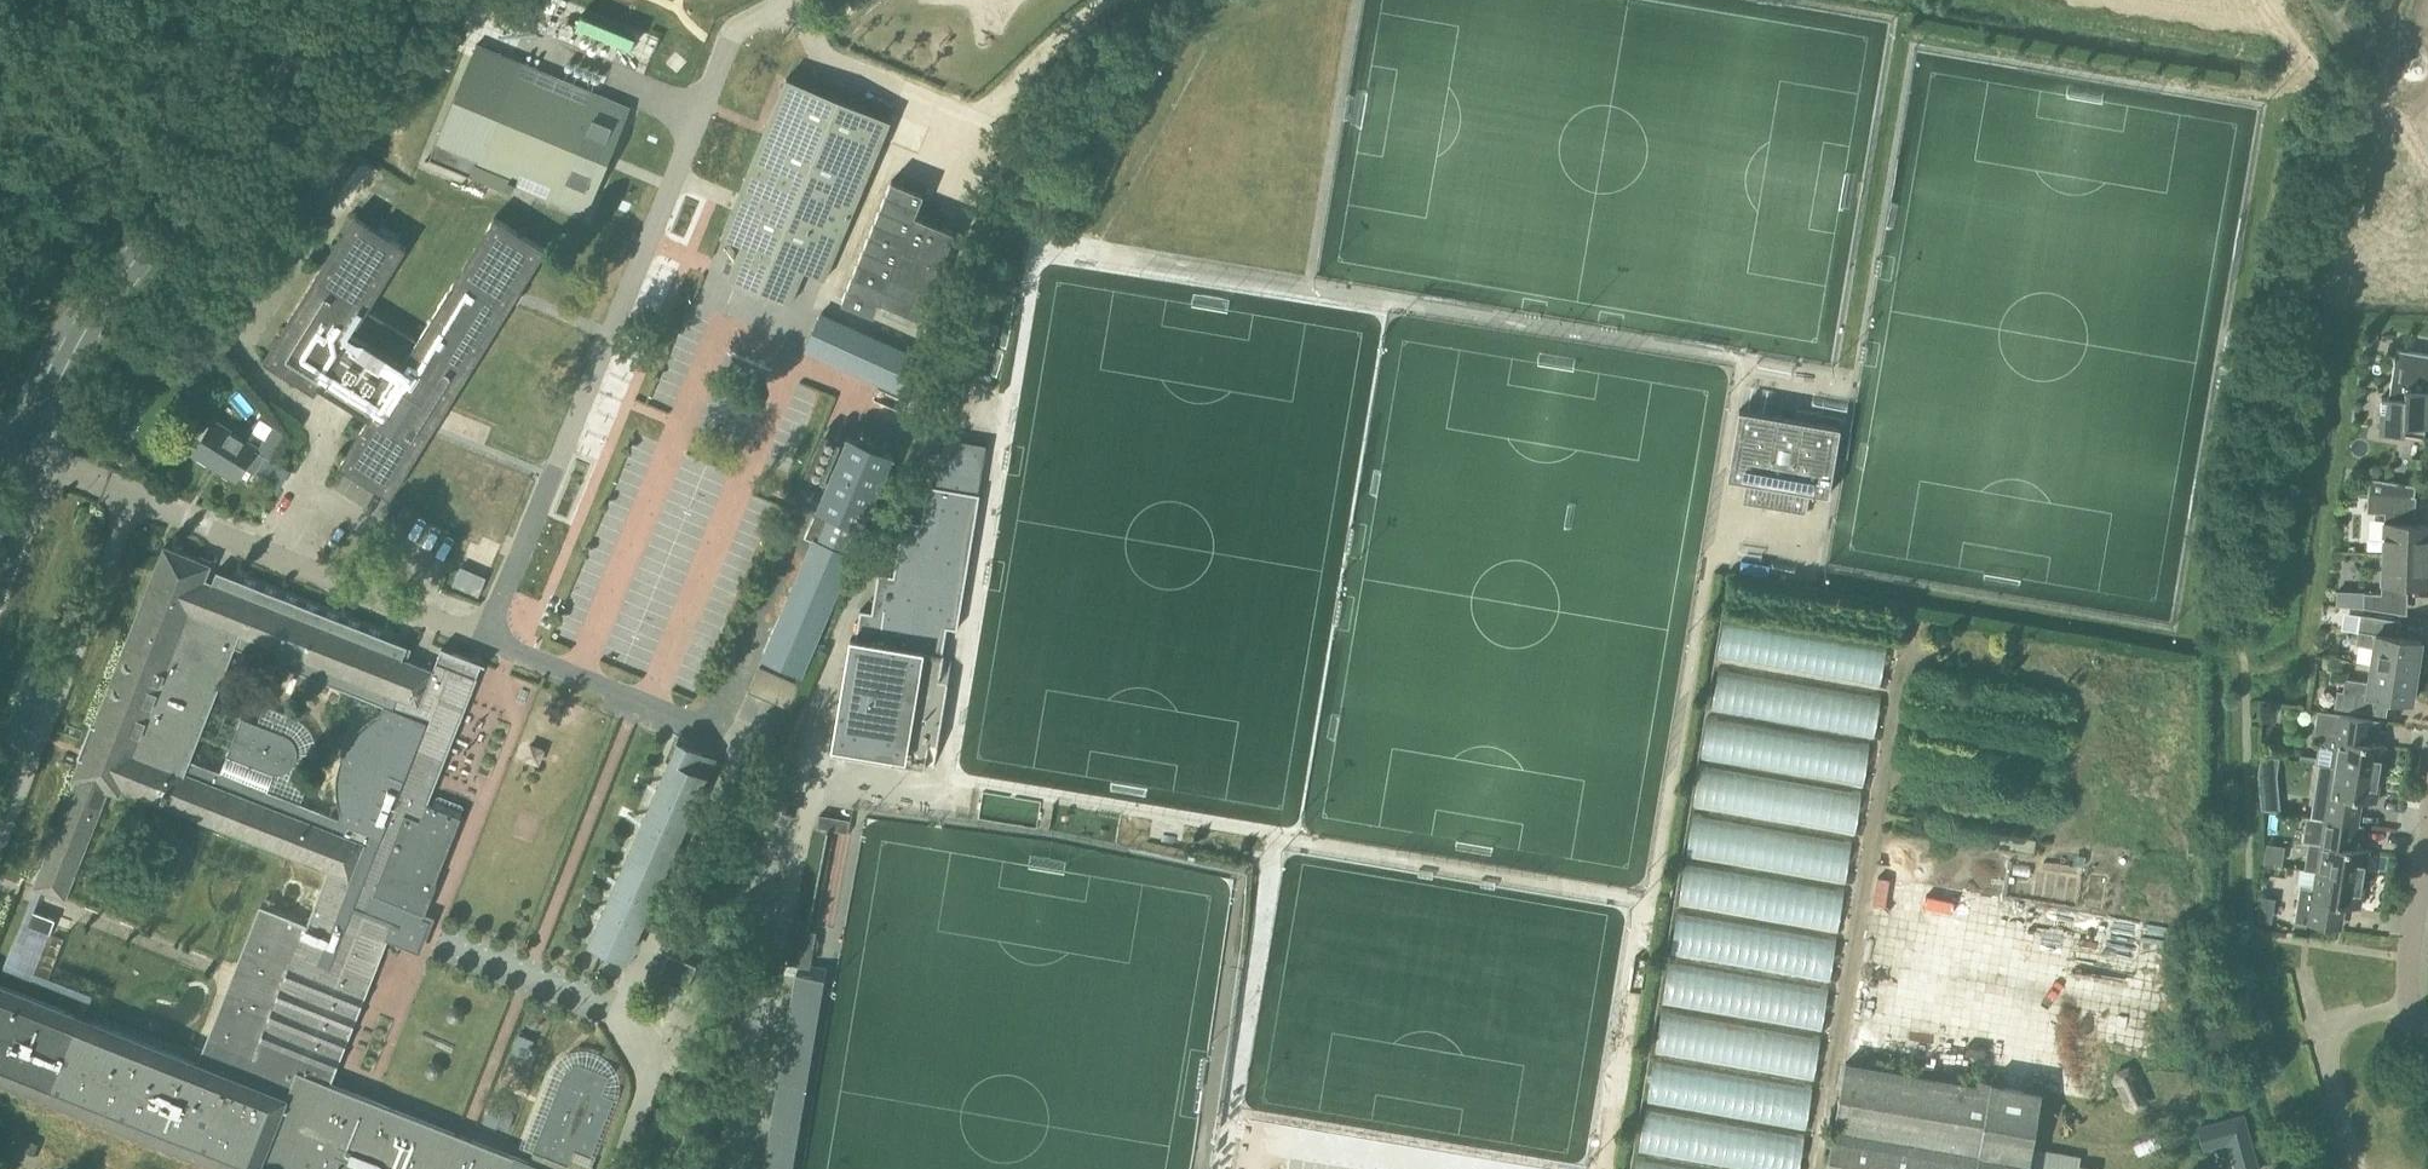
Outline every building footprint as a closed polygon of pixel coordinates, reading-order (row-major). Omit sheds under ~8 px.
[(478,44),(430,159),(512,193),(516,183),(587,213),(631,108),(478,44)] [(733,210),(722,236),(742,245),(729,278),(791,303),(805,271),(826,279),(891,121),(787,78),(764,136),(740,194),(733,210)] [(920,318),(956,232),(915,215),(924,194),(892,180),(842,301),(875,315),(880,301),(920,318)] [(393,498),(495,332),(547,248),(495,216),(418,340),(369,310),(407,248),(355,216),(265,362),(317,394),(322,385),(372,416),(341,466),(393,498)] [(908,399),(925,358),(822,312),(804,352),(908,399)] [(2398,348),(2390,397),(2385,397),(2383,433),(2426,435),(2427,426),(2427,353),(2398,348)] [(1831,494),(1843,426),(1742,408),(1730,477),(1749,480),(1745,501),(1809,512),(1812,491),(1831,494)] [(256,450),(257,447),(216,422),(196,454),(237,480),(249,461),(260,468),(267,457),(256,450)] [(818,540),(752,694),(758,697),(785,708),(786,709),(853,555),(854,555),(865,528),(863,526),(893,454),(851,437),(848,443),(831,483),(820,508),(825,510),(829,512),(818,540)] [(851,638),(832,754),(853,758),(856,753),(869,756),(871,761),(925,770),(930,744),(937,745),(933,767),(935,767),(953,659),(951,659),(948,680),(940,679),(945,654),(943,653),(948,627),(958,629),(981,494),(979,494),(988,444),(944,437),(936,486),(929,485),(922,522),(904,519),(894,575),(879,573),(873,612),(861,610),(856,639),(851,638)] [(2402,496),(2403,483),(2370,478),(2368,492),(2368,494),(2402,496)] [(2368,494),(2368,508),(2385,508),(2383,553),(2427,555),(2427,523),(2410,523),(2411,510),(2401,510),(2402,496),(2368,494)] [(70,756),(81,761),(74,778),(79,780),(35,885),(66,897),(110,792),(121,796),(125,788),(330,872),(310,927),(260,908),(200,1063),(0,981),(0,1078),(228,1168),(260,1168),(262,1165),(272,1168),(551,1168),(330,1080),(371,979),(375,981),(399,922),(406,904),(429,913),(442,882),(438,880),(462,817),(429,804),(479,677),(467,673),(472,659),(443,648),(433,671),(403,659),(408,646),(218,571),(213,583),(206,580),(211,565),(165,547),(93,725),(84,722),(80,732),(74,729),(68,742),(75,745),(70,756)] [(2383,553),(2382,584),(2381,598),(2364,597),(2363,612),(2397,614),(2398,597),(2407,598),(2408,585),(2427,586),(2427,555),(2383,553)] [(2352,633),(2351,639),(2353,642),(2356,642),(2356,643),(2374,646),(2371,664),(2417,672),(2422,640),(2388,635),(2390,619),(2360,614),(2358,631),(2355,631),(2352,633)] [(1880,688),(1888,647),(1726,618),(1718,658),(1880,688)] [(2417,672),(2371,664),(2369,681),(2344,679),(2343,691),(2336,690),(2334,709),(2376,713),(2378,697),(2412,703),(2417,672)] [(1874,738),(1881,698),(1720,670),(1713,710),(1874,738)] [(2336,747),(2333,766),(2382,774),(2386,745),(2363,741),(2367,718),(2318,711),(2315,732),(2325,745),(2336,747)] [(1863,787),(1870,747),(1709,718),(1702,758),(1863,787)] [(645,918),(713,764),(678,749),(593,944),(628,959),(645,918)] [(2283,768),(2252,764),(2250,778),(2281,782),(2283,768)] [(2377,802),(2382,774),(2333,766),(2320,764),(2313,809),(2325,811),(2324,820),(2351,824),(2355,799),(2377,802)] [(1856,835),(1863,795),(1701,766),(1694,806),(1856,835)] [(1846,884),(1853,844),(1696,815),(1688,855),(1846,884)] [(2305,817),(2302,839),(2308,840),(2303,869),(2317,871),(2365,879),(2370,850),(2359,848),(2355,848),(2348,847),(2351,824),(2324,820),(2305,817)] [(1837,932),(1845,892),(1687,862),(1679,902),(1837,932)] [(2300,886),(2295,921),(2337,928),(2341,904),(2361,907),(2365,879),(2317,871),(2314,888),(2300,886)] [(56,920),(34,911),(28,925),(51,933),(56,920)] [(1829,980),(1836,940),(1679,911),(1671,951),(1829,980)] [(808,965),(814,930),(796,927),(790,962),(808,965)] [(670,954),(659,978),(662,979),(677,985),(687,989),(697,966),(673,955),(670,954)] [(1822,1032),(1829,991),(1672,962),(1664,1002),(1822,1032)] [(823,979),(794,975),(764,1168),(793,1168),(823,979)] [(1814,1080),(1821,1039),(1664,1010),(1656,1050),(1814,1080)] [(1648,1102),(1805,1131),(1813,1091),(1655,1061),(1648,1102)] [(2032,1148),(2042,1092),(1978,1081),(1977,1085),(1846,1063),(1828,1168),(2096,1168),(2096,1167),(2078,1164),(2080,1155),(2032,1148)] [(1738,1168),(1799,1168),(1804,1140),(1647,1110),(1639,1150),(1738,1168)] [(2201,1127),(2206,1148),(2229,1142),(2236,1168),(2259,1168),(2244,1115),(2201,1127)] [(1639,1159),(1637,1168),(1695,1168),(1639,1159)]
